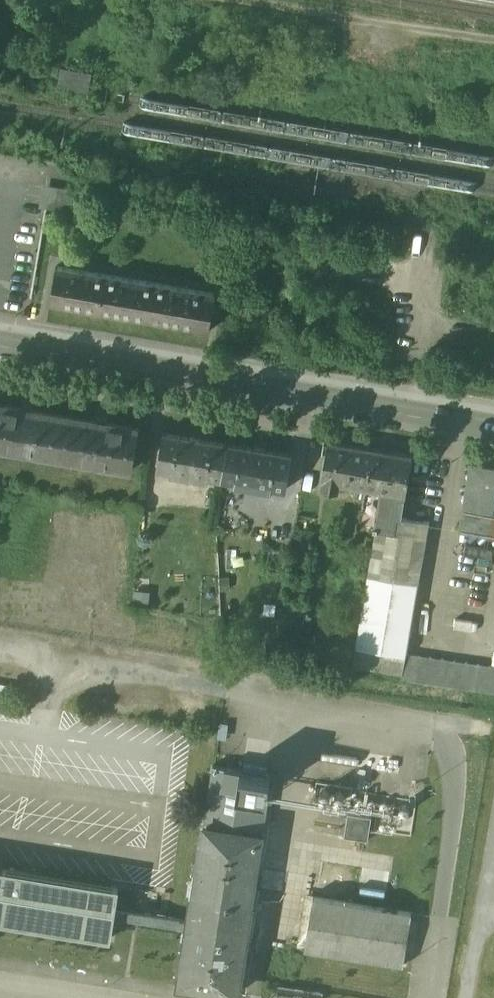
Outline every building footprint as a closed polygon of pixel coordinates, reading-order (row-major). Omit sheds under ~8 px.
[(93,72),(61,66),(58,84),(90,90),(93,72)] [(64,265),(56,307),(212,335),(219,293),(64,265)] [(0,398),(0,445),(134,470),(142,424),(99,416),(0,398)] [(234,435),(168,423),(160,467),(226,479),(234,435)] [(299,447),(234,435),(226,479),(291,491),(299,447)] [(372,447),(327,439),(327,441),(325,441),(323,453),(325,453),(321,478),(323,478),(321,487),(338,490),(340,482),(366,486),(372,447)] [(413,454),(372,447),(366,486),(406,493),(413,454)] [(477,460),(465,525),(493,530),(493,463),(477,460)] [(418,582),(370,574),(354,663),(403,672),(406,654),(418,582)] [(407,651),(402,677),(493,693),(493,666),(407,651)] [(209,766),(175,989),(234,997),(240,997),(274,776),(209,766)] [(388,797),(387,822),(414,823),(415,798),(388,797)] [(119,888),(0,869),(0,922),(110,940),(119,888)] [(410,911),(313,896),(305,950),(402,965),(410,911)] [(320,986),(273,985),(273,997),(320,997),(320,986)]
